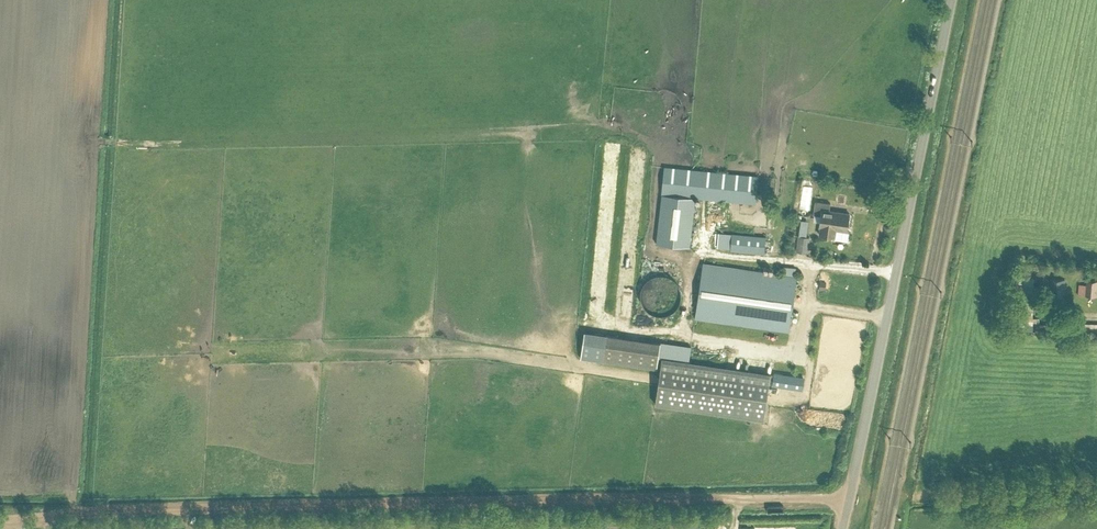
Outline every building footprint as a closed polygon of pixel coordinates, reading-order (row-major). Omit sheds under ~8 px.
[(762,195),(764,178),(758,178),(758,175),(664,166),(656,243),(690,247),(694,198),(724,200),(721,232),(732,233),(730,249),(765,252),(770,204),(755,202),(756,195),(762,195)] [(847,229),(849,212),(829,210),(830,200),(815,198),(813,213),(821,214),(819,226),(820,226),(819,233),(835,235),(835,237),(848,239),(849,229),(847,229)] [(808,252),(810,236),(798,234),(796,250),(808,252)] [(702,262),(694,317),(788,330),(796,276),(702,262)] [(802,273),(802,265),(790,264),(789,272),(802,273)] [(597,265),(597,278),(613,278),(613,265),(597,265)] [(676,310),(681,302),(682,293),(679,284),(673,278),(664,275),(655,275),(647,280),(642,288),(641,297),(644,305),(650,312),(658,315),(668,315),(676,310)] [(1064,292),(1064,279),(1050,279),(1050,295),(1051,295),(1051,298),(1050,298),(1050,306),(1064,306),(1064,296),(1063,296),(1063,292),(1064,292)] [(1085,295),(1096,296),(1096,280),(1086,280),(1085,295)] [(1033,317),(1032,328),(1042,329),(1043,318),(1033,317)] [(590,331),(589,331),(585,331),(584,336),(581,356),(581,357),(593,358),(598,359),(603,360),(605,360),(638,365),(657,368),(661,342),(646,340),(609,334),(607,334),(590,331)] [(701,347),(714,347),(714,335),(701,335),(701,347)] [(691,347),(697,347),(697,336),(684,336),(683,354),(691,355),(691,347)] [(655,402),(763,418),(770,372),(662,356),(655,402)] [(802,390),(804,376),(773,371),(771,385),(802,390)] [(828,417),(817,416),(817,423),(828,424),(828,419),(834,420),(835,411),(829,411),(828,417)] [(789,423),(788,430),(800,431),(801,424),(789,423)]
